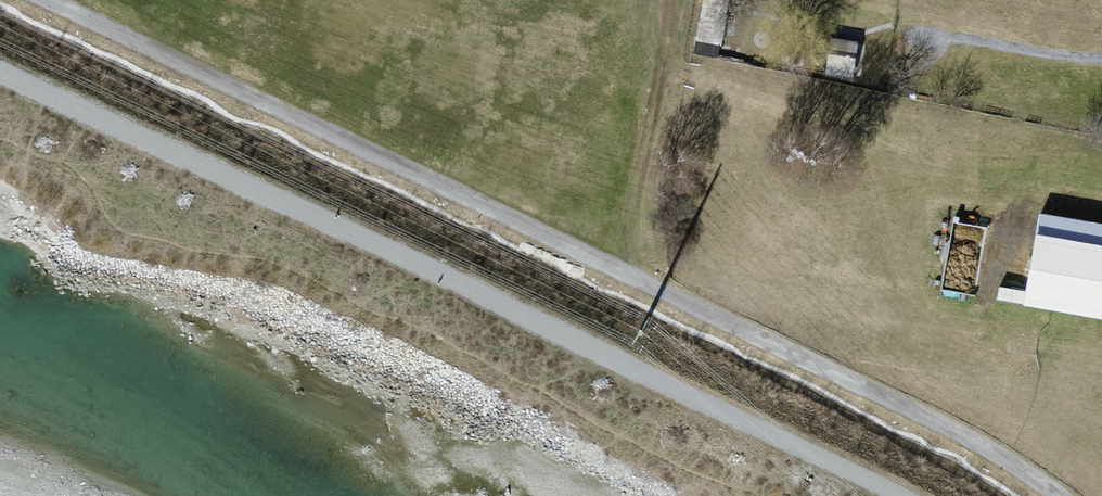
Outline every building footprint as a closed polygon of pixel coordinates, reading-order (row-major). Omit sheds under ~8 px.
[(1037,239),(1025,309),(1101,323),(1101,251),(1037,239)]
